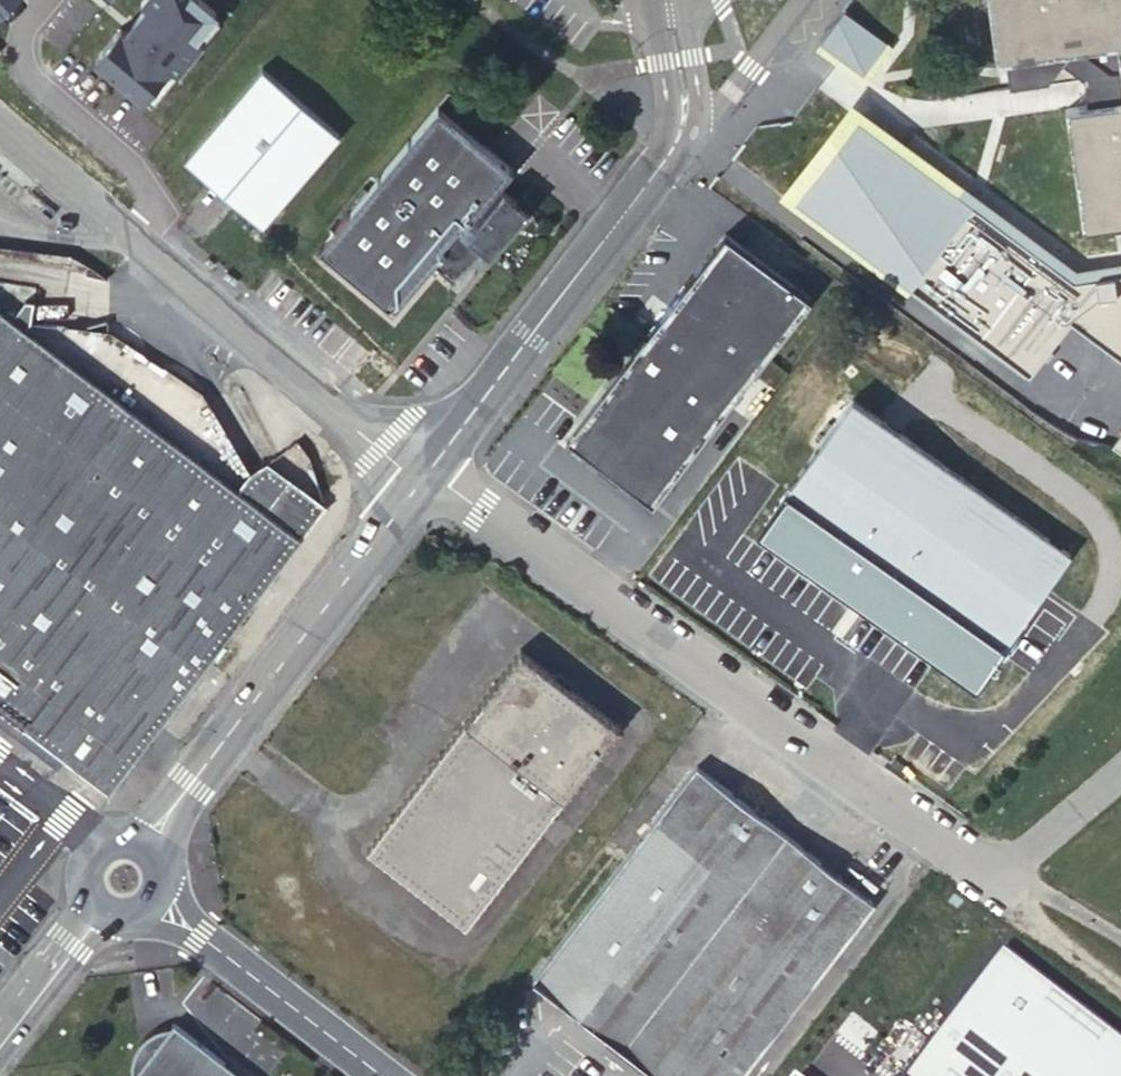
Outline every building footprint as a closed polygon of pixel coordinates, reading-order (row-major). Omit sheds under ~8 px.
[(17,0),(0,0),(0,15),(17,0)] [(145,98),(171,65),(178,70),(203,40),(197,36),(216,11),(202,0),(144,0),(143,1),(147,5),(126,31),(121,26),(95,57),(145,98)] [(994,57),(1004,56),(1006,73),(1007,80),(1008,88),(1083,78),(1084,92),(1086,104),(1065,108),(1082,230),(1113,225),(1119,225),(1120,224),(1120,0),(986,0),(994,57)] [(826,44),(863,73),(883,47),(846,18),(826,44)] [(264,246),(335,151),(255,91),(184,186),(264,246)] [(859,119),(797,201),(980,339),(983,335),(1015,359),(1012,363),(1029,376),(1071,321),(1120,358),(1120,274),(1074,280),(859,119)] [(514,182),(438,122),(322,270),(399,330),(438,280),(458,295),(489,265),(495,269),(531,222),(501,199),(514,182)] [(621,477),(616,482),(651,508),(807,299),(722,237),(566,443),(601,470),(605,464),(621,477)] [(107,792),(166,715),(326,507),(295,484),(271,515),(240,492),(120,402),(0,313),(0,710),(107,792)] [(784,492),(1003,645),(1067,553),(849,398),(784,492)] [(271,515),(295,484),(264,460),(240,492),(271,515)] [(601,470),(616,482),(621,477),(605,464),(601,470)] [(1003,645),(784,492),(755,534),(975,685),(1003,645)] [(465,926),(618,727),(520,653),(368,851),(465,926)] [(17,739),(15,742),(53,773),(55,770),(60,774),(98,803),(107,792),(0,710),(0,726),(17,739)] [(874,903),(695,767),(533,980),(659,1075),(742,1075),(874,903)] [(1002,950),(906,1075),(1120,1075),(1120,1040),(1002,950)] [(169,1023),(166,1027),(166,1026),(163,1027),(161,1027),(156,1028),(154,1029),(151,1030),(144,1034),(141,1036),(137,1040),(135,1042),(132,1047),(129,1054),(127,1063),(127,1069),(127,1071),(127,1072),(128,1073),(128,1074),(128,1075),(219,1075),(213,1071),(221,1061),(169,1023)] [(213,1071),(219,1075),(241,1075),(221,1061),(213,1071)]
